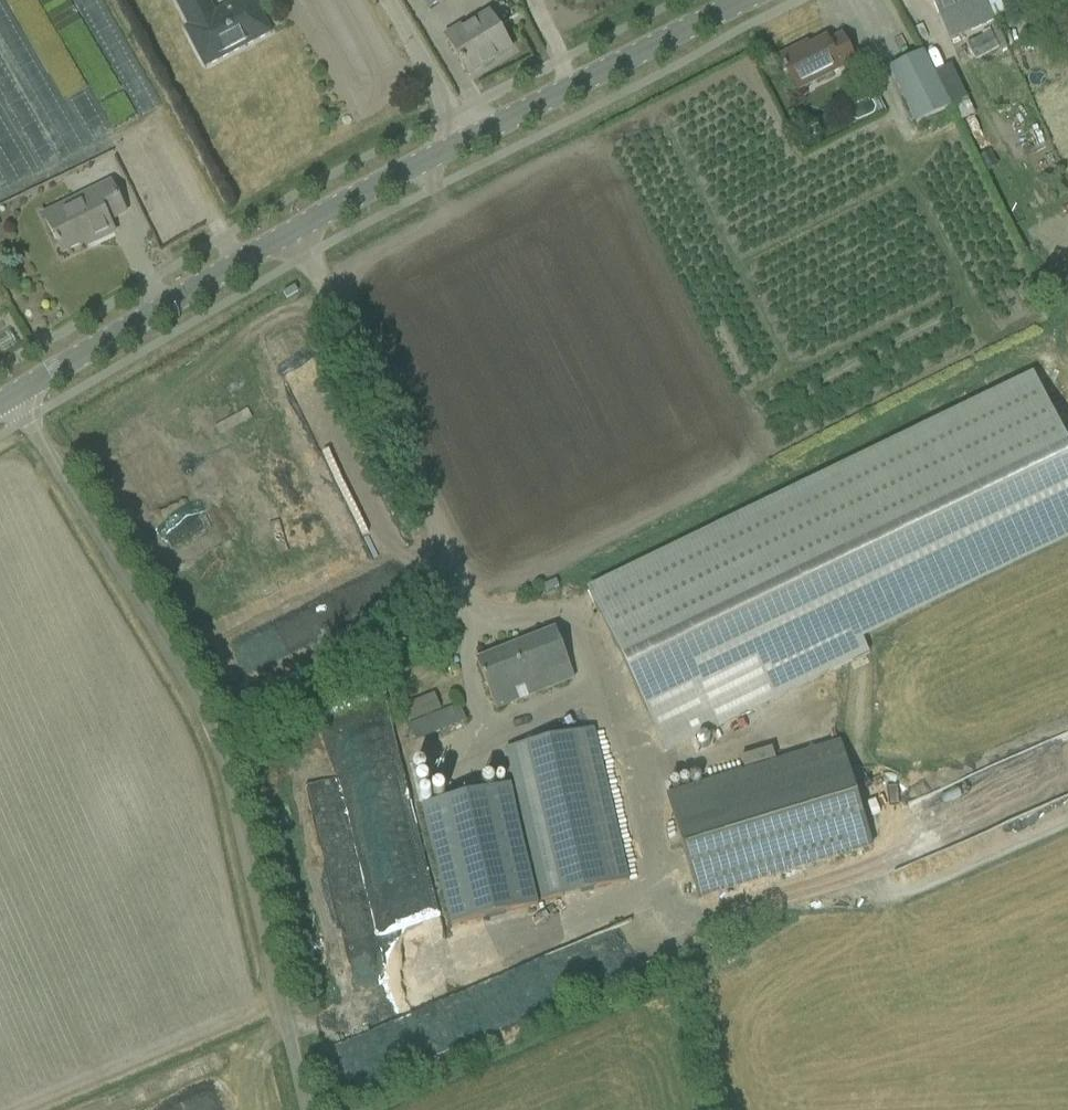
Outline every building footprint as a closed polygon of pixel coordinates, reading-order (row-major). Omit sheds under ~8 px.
[(215,14),(209,2),(207,0),(174,0),(189,27),(185,30),(205,68),(271,34),(254,0),(241,0),(215,14)] [(444,0),(422,0),(428,10),(444,0)] [(984,0),(932,0),(948,35),(967,27),(959,11),(972,5),(984,0)] [(996,20),(1017,10),(1012,0),(987,0),(996,20)] [(448,42),(469,76),(511,51),(489,15),(448,42)] [(999,50),(991,33),(967,43),(975,61),(995,52),(999,50)] [(786,72),(789,78),(796,91),(854,62),(852,56),(842,37),(828,44),(826,40),(799,53),(797,49),(779,58),(784,68),(783,68),(785,72),(786,72)] [(950,108),(923,52),(888,70),(916,125),(950,108)] [(951,68),(934,76),(950,108),(952,107),(967,100),(951,68)] [(45,217),(53,234),(56,240),(56,241),(58,246),(59,246),(63,254),(95,239),(96,242),(114,234),(108,222),(125,214),(115,194),(110,185),(94,193),(45,217)] [(587,588),(660,737),(676,730),(682,743),(848,663),(869,654),(862,640),(865,639),(1067,541),(1067,448),(1032,373),(587,588)] [(496,710),(574,679),(555,630),(476,661),(496,710)] [(419,701),(404,707),(411,724),(426,718),(419,701)] [(411,724),(408,725),(415,742),(465,722),(459,705),(426,718),(411,724)] [(506,749),(542,902),(629,882),(593,729),(506,749)] [(667,794),(698,899),(872,847),(840,741),(790,757),(667,794)] [(422,806),(451,926),(538,907),(510,786),(422,806)] [(427,907),(437,904),(431,886),(420,889),(427,907)]
